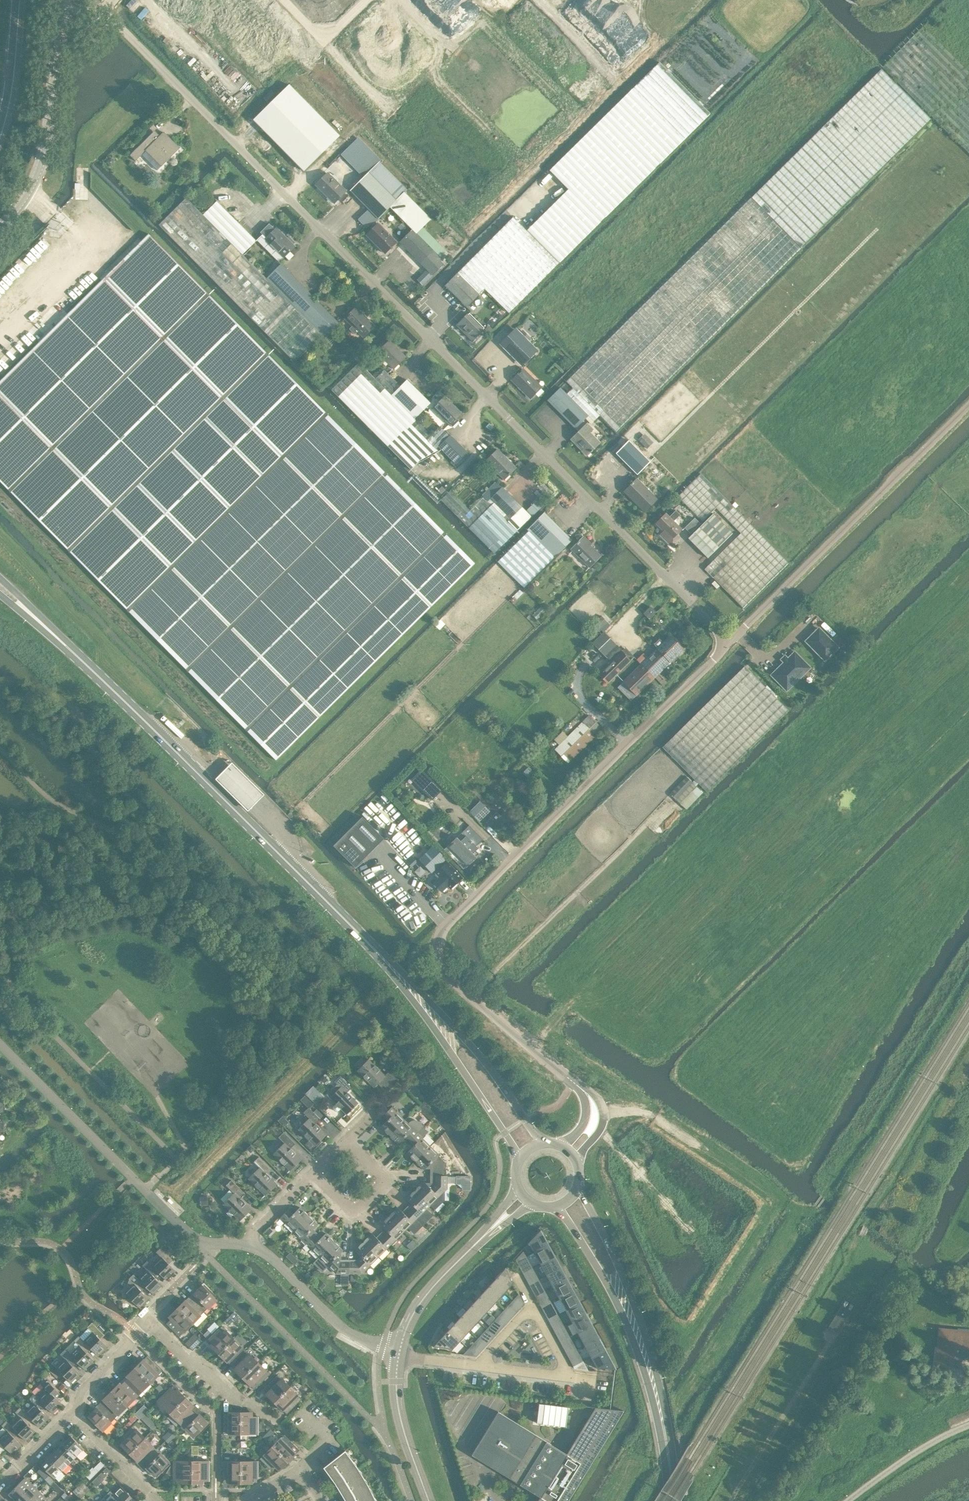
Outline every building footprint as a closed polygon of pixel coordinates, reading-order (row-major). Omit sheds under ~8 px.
[(581,202),(539,243),(559,263),(710,114),(659,63),(549,171),(568,190),(581,202)] [(567,394),(587,416),(586,419),(591,424),(600,415),(616,431),(701,346),(705,342),(740,307),(798,250),(930,119),(881,69),(754,195),(679,270),(611,337),(566,381),(573,388),(567,394)] [(289,85),(253,120),(304,171),(340,136),(289,85)] [(146,151),(161,166),(179,148),(164,132),(156,140),(151,134),(130,155),(136,161),(146,151)] [(356,140),(341,154),(364,177),(350,190),(369,209),(362,216),(358,220),(366,228),(370,224),(372,221),(374,223),(378,219),(390,207),(396,201),(405,193),(406,191),(378,163),(356,140)] [(111,157),(107,161),(107,162),(111,167),(116,162),(111,157)] [(334,203),(346,192),(327,173),(316,185),(334,203)] [(390,207),(412,230),(412,229),(417,234),(423,228),(432,220),(405,193),(396,201),(390,207)] [(186,197),(158,225),(295,363),(323,335),(322,335),(303,316),(295,308),(291,304),(266,278),(242,254),(203,215),(186,197)] [(203,215),(242,254),(256,241),(217,201),(203,215)] [(513,217),(458,273),(479,294),(483,291),(484,289),(509,313),(559,263),(539,243),(526,231),(513,217)] [(385,253),(396,242),(378,223),(366,235),(385,253)] [(269,224),(261,233),(266,238),(265,239),(284,257),(294,246),(293,245),(295,243),(289,236),(286,238),(276,228),(275,229),(269,224)] [(423,228),(417,234),(445,263),(452,256),(423,228)] [(412,230),(399,242),(427,270),(417,280),(423,285),(433,276),(445,263),(417,234),(412,229),(412,230)] [(0,382),(0,481),(276,760),(475,563),(327,413),(315,402),(313,399),(150,235),(149,234),(0,382)] [(280,264),(266,278),(291,304),(295,308),(303,316),(317,301),(306,290),(280,264)] [(458,273),(445,286),(466,307),(479,294),(458,273)] [(317,301),(303,316),(322,335),(323,335),(325,338),(339,323),(317,301)] [(363,337),(374,326),(355,307),(344,318),(363,337)] [(473,341),(483,331),(467,315),(457,325),(473,341)] [(502,343),(523,364),(536,351),(514,330),(502,343)] [(394,369),(405,357),(389,341),(377,352),(394,369)] [(358,364),(331,390),(411,469),(420,460),(437,451),(435,449),(438,447),(448,436),(440,428),(431,436),(414,419),(430,404),(407,380),(400,387),(384,371),(375,380),(358,364)] [(530,398),(541,388),(523,369),(512,380),(530,398)] [(587,416),(567,394),(560,388),(547,400),(575,428),(587,416)] [(450,424),(461,413),(444,396),(433,408),(450,424)] [(580,447),(587,455),(600,442),(589,432),(592,429),(587,423),(573,437),(581,446),(580,447)] [(448,436),(438,447),(458,466),(470,454),(450,435),(448,436)] [(629,441),(616,453),(637,475),(650,462),(629,441)] [(504,479),(516,468),(497,449),(486,461),(504,479)] [(700,474),(678,496),(697,515),(703,521),(716,508),(741,533),(704,569),(713,578),(743,608),(779,572),(789,563),(700,474)] [(644,512),(657,499),(636,479),(624,491),(644,512)] [(450,492),(441,501),(494,554),(517,530),(530,516),(496,482),(488,490),(482,495),(484,497),(469,511),(450,492)] [(538,499),(526,511),(532,516),(544,505),(538,499)] [(680,538),(676,534),(681,529),(673,521),(680,515),(675,510),(669,517),(665,513),(655,523),(666,534),(663,538),(671,546),(680,538)] [(544,512),(527,529),(529,531),(554,557),(571,540),(544,512)] [(688,538),(707,558),(732,533),(712,513),(704,522),(688,538)] [(684,527),(690,533),(700,523),(694,518),(684,527)] [(502,557),(498,562),(520,583),(524,588),(542,570),(554,557),(529,531),(502,557)] [(589,567),(600,556),(589,545),(591,544),(583,536),(570,548),(589,567)] [(643,613),(649,619),(656,612),(650,606),(643,613)] [(588,628),(595,635),(608,622),(601,615),(588,628)] [(819,628),(806,641),(825,661),(839,648),(819,628)] [(656,650),(669,663),(683,649),(670,636),(656,650)] [(841,647),(847,652),(851,648),(846,643),(841,647)] [(610,662),(599,674),(607,682),(631,660),(616,644),(604,655),(610,662)] [(654,677),(669,663),(656,650),(641,664),(654,677)] [(787,690),(810,668),(795,652),(772,675),(787,690)] [(654,677),(641,664),(623,682),(636,695),(654,677)] [(707,792),(764,735),(789,711),(745,666),(663,747),(707,792)] [(588,715),(554,749),(567,763),(602,729),(588,715)] [(214,779),(248,811),(264,795),(230,762),(214,779)] [(445,787),(424,766),(411,780),(432,800),(445,787)] [(686,810),(703,792),(691,781),(687,777),(670,794),(674,798),(686,810)] [(470,812),(478,821),(489,811),(480,802),(470,812)] [(510,826),(514,822),(505,812),(500,816),(496,812),(486,822),(498,833),(507,823),(510,826)] [(362,817),(333,845),(355,867),(384,838),(362,817)] [(447,847),(466,867),(479,854),(476,851),(478,848),(476,846),(483,839),(469,825),(447,847)] [(419,859),(431,873),(446,859),(433,846),(419,859)] [(450,889),(456,883),(462,877),(447,862),(435,873),(439,877),(433,883),(442,892),(447,886),(450,889)] [(375,1065),(374,1065),(368,1059),(357,1070),(363,1076),(363,1077),(364,1078),(365,1079),(365,1080),(366,1080),(368,1081),(374,1087),(378,1083),(382,1087),(383,1085),(388,1090),(398,1080),(389,1071),(385,1075),(379,1070),(379,1069),(378,1068),(377,1067),(377,1066),(376,1066),(375,1065)] [(347,1092),(346,1092),(351,1087),(340,1076),(335,1081),(337,1084),(327,1095),(336,1104),(334,1105),(333,1107),(333,1109),(334,1111),(337,1111),(338,1110),(340,1108),(346,1114),(358,1103),(352,1097),(351,1096),(351,1095),(350,1095),(350,1094),(349,1094),(349,1093),(348,1093),(347,1092)] [(389,1135),(404,1120),(396,1112),(397,1111),(392,1106),(382,1116),(387,1120),(381,1126),(384,1130),(386,1133),(389,1135)] [(315,1124),(315,1123),(319,1118),(308,1107),(303,1112),(309,1118),(298,1129),(304,1135),(304,1136),(305,1137),(306,1138),(307,1139),(308,1139),(309,1140),(305,1144),(311,1150),(326,1134),(320,1128),(319,1127),(319,1126),(318,1126),(318,1125),(317,1125),(316,1124),(315,1124)] [(420,1122),(419,1121),(417,1120),(414,1120),(412,1120),(410,1121),(408,1124),(404,1120),(389,1135),(390,1135),(390,1137),(391,1137),(391,1138),(392,1139),(393,1139),(393,1140),(394,1140),(398,1144),(404,1138),(408,1142),(418,1132),(419,1132),(425,1126),(420,1122)] [(291,1148),(290,1148),(295,1143),(283,1132),(278,1137),(284,1143),(273,1154),(279,1160),(280,1161),(280,1162),(281,1162),(282,1163),(282,1164),(283,1164),(284,1164),(290,1170),(301,1159),(295,1153),(295,1152),(294,1152),(294,1151),(293,1150),(292,1149),(291,1149),(291,1148)] [(423,1137),(419,1132),(418,1132),(408,1142),(412,1146),(406,1152),(410,1156),(412,1159),(415,1161),(430,1146),(422,1138),(423,1137)] [(430,1146),(415,1161),(416,1162),(417,1164),(418,1165),(419,1165),(420,1166),(424,1170),(430,1164),(433,1167),(433,1176),(446,1176),(446,1167),(443,1167),(443,1161),(438,1156),(439,1155),(430,1146)] [(265,1195),(276,1184),(270,1178),(270,1177),(269,1176),(268,1175),(267,1174),(266,1173),(265,1172),(270,1168),(259,1156),(253,1162),(259,1168),(248,1178),(254,1184),(255,1185),(256,1187),(257,1188),(258,1189),(259,1189),(265,1195)] [(443,1184),(446,1184),(446,1176),(433,1176),(433,1184),(430,1187),(424,1181),(420,1185),(418,1186),(417,1187),(417,1188),(416,1188),(416,1189),(415,1190),(430,1205),(435,1210),(445,1200),(445,1192),(443,1190),(443,1184)] [(470,1176),(462,1176),(462,1182),(464,1184),(470,1184),(470,1176)] [(234,1193),(223,1204),(229,1210),(229,1211),(230,1212),(231,1213),(232,1214),(233,1214),(239,1220),(251,1209),(245,1203),(244,1202),(243,1201),(242,1200),(241,1199),(240,1198),(244,1193),(231,1180),(226,1185),(234,1193)] [(433,1215),(427,1208),(430,1205),(415,1190),(413,1191),(412,1192),(411,1193),(410,1194),(410,1195),(406,1199),(412,1205),(408,1209),(424,1225),(433,1215)] [(285,1222),(293,1230),(308,1216),(308,1215),(307,1214),(306,1213),(305,1212),(304,1211),(303,1211),(299,1207),(294,1213),(289,1208),(279,1218),(284,1223),(285,1222)] [(424,1225),(408,1209),(404,1213),(398,1207),(394,1211),(392,1212),(391,1213),(390,1214),(390,1215),(389,1216),(404,1231),(408,1227),(414,1234),(424,1225)] [(308,1216),(293,1230),(301,1239),(300,1240),(305,1245),(315,1234),(311,1230),(317,1224),(313,1221),(312,1219),(312,1218),(311,1217),(309,1216),(308,1216)] [(396,1239),(404,1231),(389,1216),(388,1217),(386,1218),(385,1219),(385,1220),(384,1221),(380,1225),(386,1230),(382,1235),(392,1245),(397,1240),(396,1239)] [(529,1242),(534,1252),(549,1244),(540,1229),(529,1242)] [(315,1234),(305,1245),(310,1249),(311,1248),(319,1256),(334,1242),(334,1241),(333,1240),(332,1239),(331,1238),(330,1237),(329,1237),(325,1233),(319,1239),(315,1234)] [(392,1245),(382,1235),(378,1239),(372,1233),(368,1237),(367,1237),(366,1238),(365,1239),(364,1240),(363,1241),(363,1242),(378,1257),(386,1248),(387,1250),(392,1245)] [(334,1242),(319,1256),(328,1265),(329,1264),(334,1270),(340,1269),(340,1272),(348,1272),(348,1259),(340,1259),(337,1256),(343,1250),(339,1247),(338,1246),(337,1244),(336,1243),(335,1242),(334,1242)] [(369,1265),(378,1257),(363,1242),(362,1242),(360,1243),(359,1244),(359,1246),(358,1247),(354,1250),(360,1256),(357,1259),(348,1259),(348,1272),(357,1272),(357,1270),(363,1270),(368,1264),(369,1265)] [(541,1264),(555,1256),(549,1244),(534,1252),(541,1264)] [(157,1270),(167,1280),(176,1270),(167,1261),(171,1257),(161,1247),(157,1251),(162,1256),(153,1265),(157,1270)] [(516,1259),(517,1261),(526,1256),(523,1251),(516,1259)] [(526,1256),(517,1261),(519,1266),(528,1261),(526,1256)] [(541,1264),(547,1275),(561,1268),(555,1256),(541,1264)] [(139,1279),(144,1284),(153,1294),(162,1284),(153,1275),(157,1270),(153,1265),(148,1260),(143,1265),(148,1270),(139,1279)] [(505,1268),(493,1281),(505,1292),(513,1283),(505,1268)] [(547,1275),(553,1287),(567,1279),(561,1268),(547,1275)] [(139,1288),(144,1284),(139,1279),(134,1274),(129,1279),(127,1286),(130,1288),(125,1292),(139,1307),(149,1298),(139,1288)] [(527,1281),(529,1285),(539,1280),(537,1276),(527,1281)] [(553,1287),(559,1299),(574,1291),(567,1279),(553,1287)] [(539,1280),(529,1285),(532,1289),(541,1284),(539,1280)] [(496,1301),(505,1292),(493,1281),(484,1290),(496,1301)] [(188,1297),(204,1313),(216,1301),(202,1287),(194,1294),(193,1293),(188,1297)] [(487,1311),(496,1301),(484,1290),(475,1300),(487,1311)] [(559,1299),(566,1310),(580,1302),(574,1291),(559,1299)] [(519,1294),(514,1300),(521,1307),(524,1304),(519,1294)] [(204,1313),(188,1297),(184,1302),(185,1303),(178,1310),(192,1324),(204,1313)] [(540,1304),(542,1308),(551,1303),(549,1299),(540,1304)] [(478,1321),(487,1311),(475,1300),(466,1310),(478,1321)] [(510,1303),(518,1310),(521,1307),(514,1300),(510,1303)] [(566,1310),(572,1322),(586,1314),(580,1302),(566,1310)] [(554,1308),(551,1303),(542,1308),(545,1313),(554,1308)] [(192,1324),(178,1310),(170,1318),(169,1316),(165,1321),(180,1336),(192,1324)] [(469,1331),(478,1321),(466,1310),(457,1320),(469,1331)] [(572,1322),(578,1333),(593,1326),(586,1314),(572,1322)] [(499,1316),(496,1319),(503,1326),(507,1323),(499,1316)] [(493,1322),(500,1330),(503,1326),(496,1319),(493,1322)] [(460,1340),(469,1331),(457,1320),(448,1329),(460,1340)] [(89,1346),(98,1355),(108,1346),(98,1337),(102,1332),(93,1322),(88,1327),(93,1332),(84,1341),(89,1346)] [(552,1327),(555,1331),(564,1326),(562,1322),(552,1327)] [(555,1331),(557,1335),(566,1330),(564,1326),(555,1331)] [(578,1333),(585,1345),(599,1337),(593,1326),(578,1333)] [(220,1352),(233,1338),(222,1327),(206,1342),(211,1347),(212,1345),(220,1352)] [(451,1350),(460,1340),(448,1329),(433,1346),(448,1348),(450,1350),(451,1350)] [(959,1330),(959,1333),(941,1331),(939,1349),(936,1348),(935,1365),(952,1367),(952,1360),(959,1361),(967,1354),(968,1347),(968,1348),(968,1330),(959,1330)] [(195,1334),(190,1339),(185,1343),(192,1350),(202,1341),(195,1334)] [(481,1335),(478,1339),(486,1346),(489,1342),(481,1335)] [(84,1341),(79,1336),(74,1340),(79,1345),(71,1354),(76,1359),(75,1360),(85,1369),(94,1360),(85,1350),(89,1346),(84,1341)] [(585,1345),(591,1357),(605,1349),(599,1337),(585,1345)] [(233,1338),(220,1352),(227,1360),(226,1361),(230,1366),(245,1350),(233,1338)] [(475,1342),(482,1349),(486,1346),(478,1339),(475,1342)] [(565,1350),(567,1354),(576,1349),(574,1345),(565,1350)] [(76,1359),(71,1354),(66,1349),(61,1354),(66,1359),(57,1368),(71,1383),(80,1373),(71,1364),(75,1360),(76,1359)] [(567,1354),(569,1358),(579,1353),(576,1349),(567,1354)] [(601,1367),(614,1368),(616,1369),(605,1349),(591,1357),(597,1368),(597,1369),(598,1368),(601,1367)] [(245,1350),(230,1366),(235,1370),(236,1369),(243,1376),(257,1362),(245,1350)] [(136,1370),(149,1384),(162,1371),(147,1357),(142,1361),(143,1362),(136,1370)] [(573,1366),(575,1368),(587,1370),(583,1361),(573,1366)] [(257,1362),(243,1376),(251,1383),(249,1385),(255,1390),(269,1375),(257,1362)] [(149,1384),(136,1370),(128,1377),(127,1376),(123,1380),(137,1395),(149,1384)] [(276,1401),(290,1387),(278,1375),(263,1390),(267,1395),(269,1394),(276,1401)] [(47,1380),(43,1385),(45,1387),(36,1395),(39,1398),(39,1399),(44,1404),(53,1413),(63,1404),(53,1394),(57,1390),(47,1380)] [(137,1395),(123,1380),(119,1384),(120,1385),(112,1393),(125,1407),(137,1395)] [(290,1387),(276,1401),(283,1408),(282,1409),(286,1414),(301,1399),(290,1387)] [(169,1413),(183,1399),(175,1391),(171,1395),(167,1390),(157,1401),(169,1413)] [(125,1407),(112,1393),(105,1400),(104,1399),(99,1404),(114,1419),(125,1407)] [(39,1398),(36,1395),(34,1394),(30,1398),(34,1403),(25,1412),(30,1417),(40,1427),(49,1417),(40,1408),(44,1404),(39,1399),(39,1398)] [(183,1399),(169,1413),(181,1425),(191,1415),(187,1411),(191,1407),(183,1399)] [(567,1405),(537,1401),(535,1421),(564,1425),(567,1405)] [(114,1419),(99,1404),(95,1408),(96,1409),(88,1417),(102,1430),(114,1419)] [(20,1407),(16,1411),(21,1416),(12,1426),(11,1426),(16,1431),(26,1441),(36,1431),(26,1421),(30,1417),(25,1412),(20,1407)] [(595,1407),(561,1462),(546,1453),(551,1444),(498,1411),(472,1454),(524,1487),(530,1478),(545,1488),(537,1500),(567,1500),(623,1410),(595,1407)] [(239,1434),(239,1414),(229,1414),(229,1412),(223,1412),(223,1434),(239,1434)] [(141,1419),(145,1423),(150,1419),(146,1414),(141,1419)] [(239,1414),(239,1434),(257,1434),(257,1419),(251,1419),(251,1414),(239,1414)] [(191,1415),(181,1425),(193,1437),(207,1423),(199,1415),(195,1418),(191,1415)] [(2,1425),(7,1430),(0,1437),(0,1453),(0,1454),(6,1448),(13,1454),(22,1445),(12,1435),(16,1431),(11,1426),(12,1426),(7,1421),(2,1425)] [(130,1451),(144,1438),(132,1426),(122,1436),(126,1440),(122,1443),(130,1451)] [(271,1447),(285,1461),(293,1452),(290,1449),(294,1445),(284,1434),(271,1447)] [(63,1444),(76,1457),(84,1449),(71,1436),(63,1444)] [(146,1460),(156,1450),(144,1438),(130,1451),(138,1460),(142,1456),(146,1460)] [(76,1457),(63,1444),(55,1451),(69,1464),(76,1457)] [(274,1465),(277,1468),(285,1461),(271,1447),(260,1458),(270,1468),(274,1465)] [(156,1450),(146,1460),(149,1464),(146,1467),(154,1476),(168,1462),(156,1450)] [(345,1450),(323,1467),(328,1473),(331,1478),(333,1480),(335,1483),(358,1468),(357,1466),(355,1467),(346,1453),(347,1452),(346,1450),(345,1450)] [(69,1464),(55,1451),(48,1458),(61,1471),(69,1464)] [(61,1471),(48,1458),(41,1465),(54,1478),(61,1471)] [(191,1481),(191,1461),(174,1461),(174,1475),(180,1475),(180,1481),(191,1481)] [(191,1461),(191,1481),(202,1481),(202,1483),(209,1483),(209,1461),(191,1461)] [(239,1481),(239,1461),(223,1461),(223,1483),(229,1483),(229,1481),(239,1481)] [(239,1461),(239,1481),(251,1481),(251,1476),(257,1476),(257,1461),(239,1461)] [(92,1467),(89,1471),(88,1471),(93,1476),(97,1472),(92,1467)] [(358,1468),(335,1483),(338,1489),(341,1494),(343,1497),(344,1499),(369,1486),(368,1484),(366,1485),(358,1471),(360,1470),(358,1468)] [(95,1478),(100,1483),(104,1479),(99,1474),(95,1478)] [(32,1484),(25,1477),(8,1493),(13,1498),(11,1500),(12,1500),(15,1500),(32,1484)] [(77,1487),(81,1491),(86,1485),(82,1481),(77,1487)] [(38,1491),(32,1484),(15,1500),(29,1500),(38,1491)] [(81,1491),(84,1495),(90,1489),(86,1485),(81,1491)] [(344,1499),(345,1500),(374,1500),(368,1489),(370,1488),(369,1486),(344,1499)] [(73,1491),(77,1495),(81,1491),(77,1487),(73,1491)] [(119,1500),(133,1500),(134,1500),(121,1487),(113,1495),(119,1500)] [(29,1500),(42,1500),(45,1498),(38,1491),(29,1500)]
